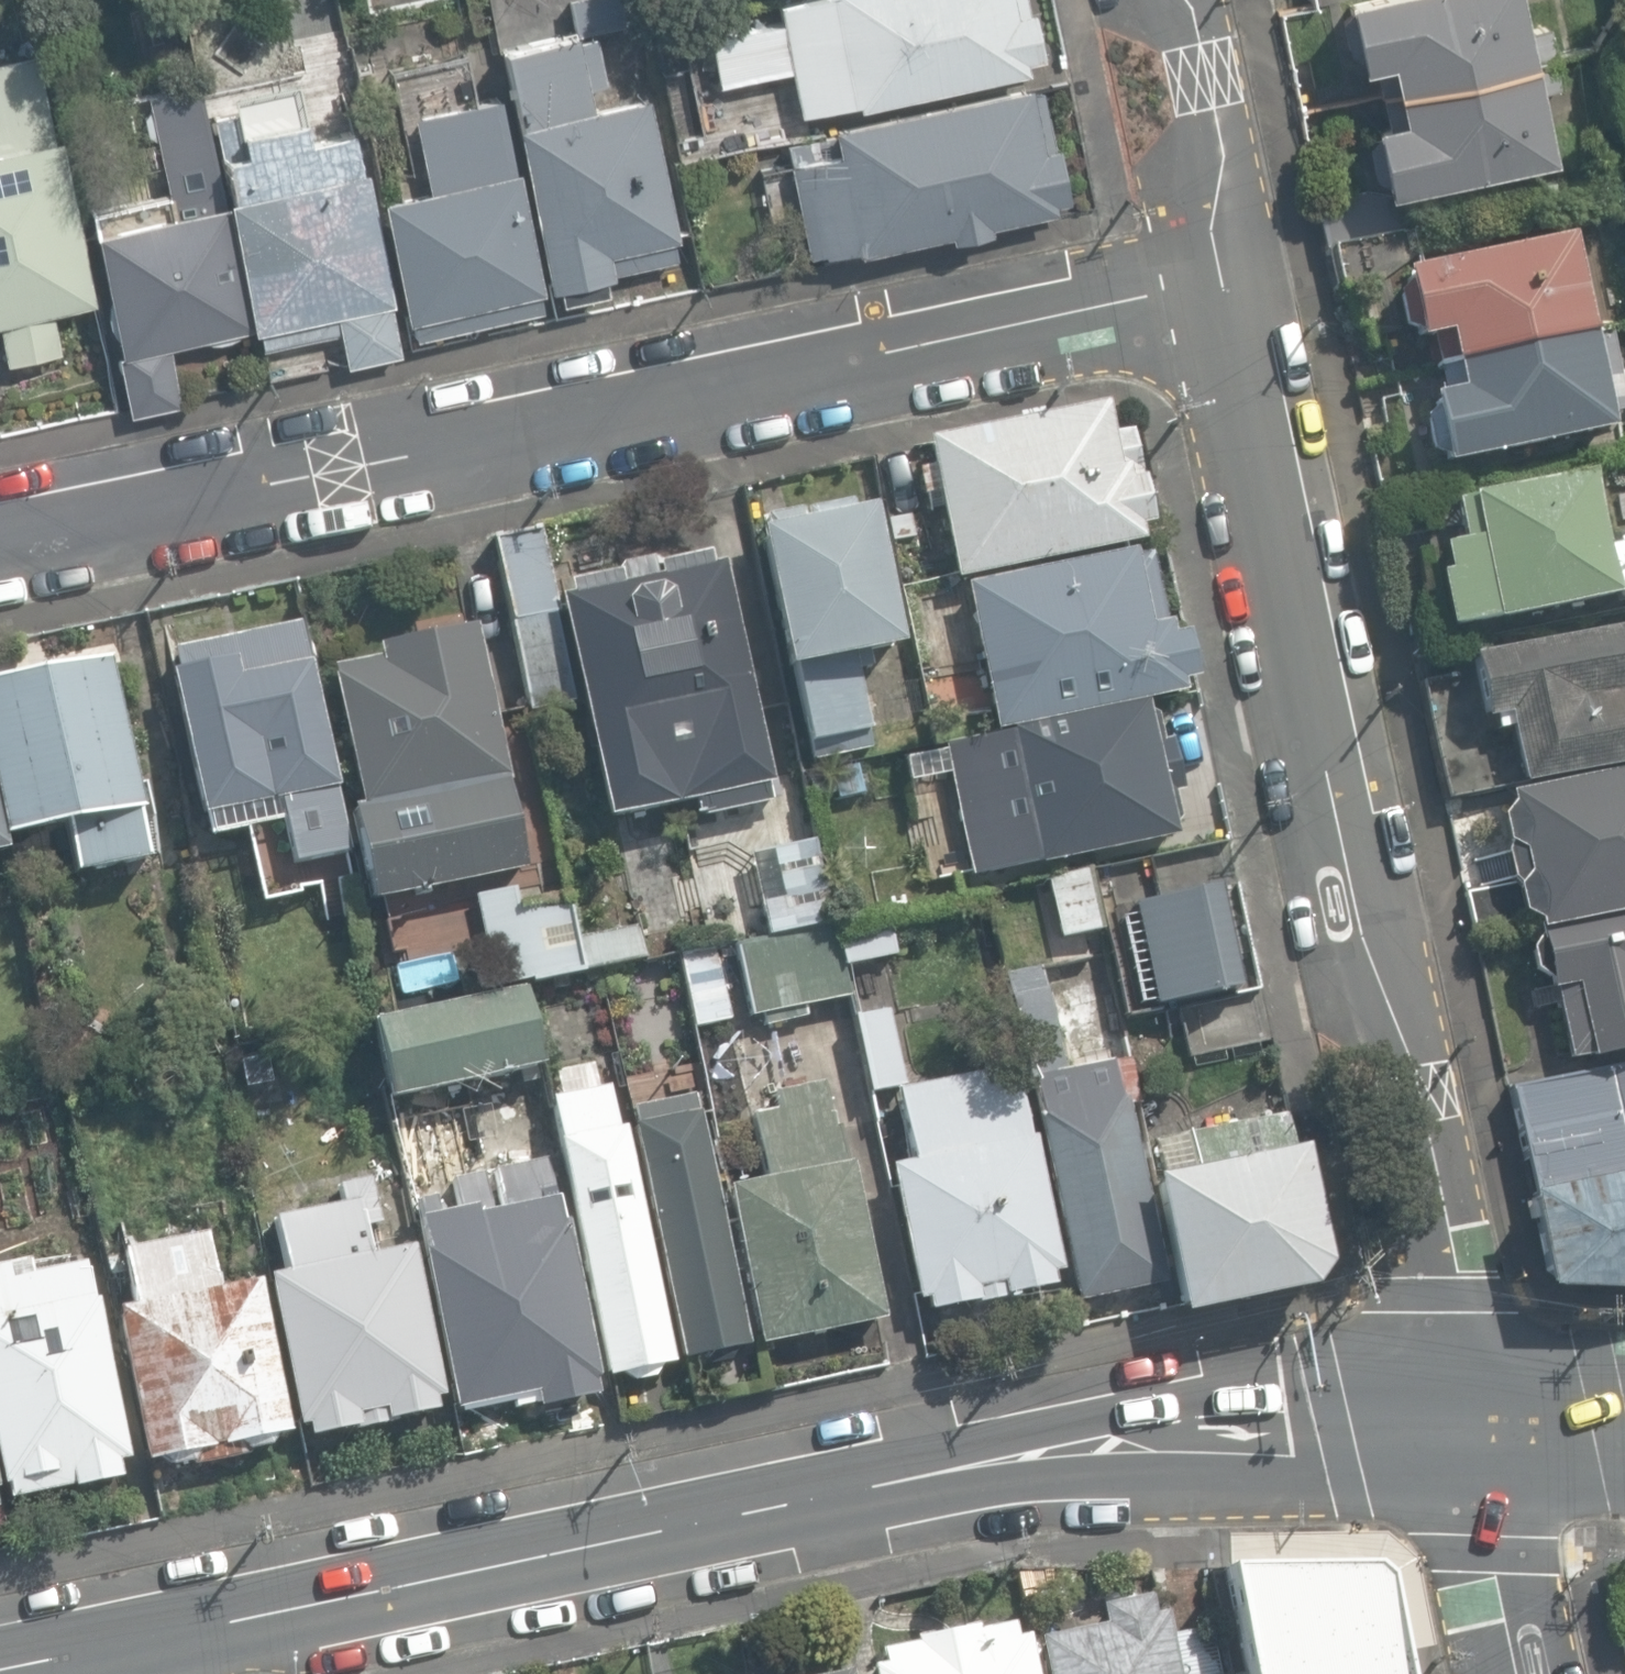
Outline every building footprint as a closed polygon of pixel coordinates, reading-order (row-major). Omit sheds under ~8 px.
[(601,29),(595,0),(571,0),(578,33),(601,29)] [(800,112),(802,112),(825,107),(825,109),(858,102),(859,104),(1028,71),(1026,59),(1040,56),(1031,10),(1026,11),(1024,0),(800,0),(800,1),(779,5),(782,20),(710,34),(720,84),(792,70),(800,112)] [(1528,61),(1515,0),(1358,0),(1345,3),(1358,67),(1385,61),(1391,91),(1528,61)] [(559,286),(563,303),(611,292),(607,274),(677,258),(673,239),(680,237),(647,96),(594,108),(588,110),(583,87),(589,86),(607,82),(597,36),(594,37),(579,40),(577,33),(505,50),(521,123),(513,125),(551,288),(559,286)] [(8,362),(60,352),(51,312),(96,303),(61,135),(53,137),(36,55),(0,62),(0,322),(8,362)] [(1549,157),(1528,61),(1391,91),(1397,118),(1371,124),(1385,191),(1393,191),(1549,157)] [(309,139),(298,82),(232,95),(235,110),(216,114),(224,158),(226,157),(233,195),(227,196),(254,331),(261,330),(264,348),(341,333),(347,363),(399,353),(389,303),(393,302),(366,167),(361,169),(353,131),(309,139)] [(125,354),(136,406),(140,406),(175,399),(164,346),(205,338),(206,338),(207,339),(208,339),(209,340),(210,340),(211,340),(213,341),(214,341),(215,341),(217,342),(218,341),(220,342),(221,341),(222,341),(223,341),(224,341),(225,341),(226,341),(228,340),(229,340),(230,340),(231,339),(232,339),(234,338),(235,337),(237,336),(238,335),(239,334),(240,333),(241,332),(241,331),(251,329),(200,83),(150,93),(175,213),(97,229),(123,355),(125,354)] [(789,162),(809,254),(856,244),(858,252),(949,233),(950,239),(990,231),(989,225),(1055,211),(1054,203),(1068,200),(1056,147),(1054,148),(1041,89),(1032,91),(1030,92),(1029,84),(832,126),(836,150),(825,153),(822,135),(789,142),(793,161),(789,162)] [(412,319),(416,337),(543,309),(539,292),(545,291),(518,167),(512,168),(509,156),(497,99),(420,115),(435,185),(382,196),(409,320),(412,319)] [(1403,276),(1422,270),(1414,231),(1337,246),(1347,289),(1403,276)] [(1566,239),(1422,270),(1403,276),(1417,342),(1444,336),(1450,365),(1587,335),(1566,239)] [(1587,335),(1450,365),(1456,394),(1429,399),(1443,466),(1607,431),(1607,430),(1587,335)] [(938,491),(956,579),(1143,540),(1140,526),(1152,523),(1132,428),(1112,432),(1106,403),(927,440),(932,467),(917,470),(923,495),(938,491)] [(1447,628),(1491,618),(1492,622),(1624,593),(1624,546),(1606,550),(1589,474),(1451,505),(1459,544),(1439,548),(1445,574),(1436,576),(1447,628)] [(794,669),(814,759),(875,746),(855,656),(898,646),(869,512),(853,515),(851,503),(806,513),(809,522),(809,524),(798,526),(796,515),(762,523),(764,533),(756,534),(786,671),(794,669)] [(494,537),(531,711),(577,701),(540,527),(494,537)] [(561,597),(608,818),(699,799),(703,816),(778,800),(774,778),(770,779),(724,562),(710,565),(707,549),(659,560),(652,558),(622,565),(615,574),(569,584),(572,595),(561,597)] [(966,584),(995,730),(1185,692),(1183,681),(1198,678),(1187,629),(1174,633),(1171,621),(1165,622),(1151,551),(1136,554),(1135,550),(966,584)] [(281,819),(292,866),(350,851),(342,819),(335,789),(341,787),(301,619),(174,649),(179,671),(169,673),(204,818),(276,801),(281,819)] [(353,808),(373,901),(525,867),(515,823),(522,821),(477,623),(380,643),(382,656),(333,666),(361,806),(353,808)] [(1520,783),(1624,763),(1624,627),(1472,656),(1484,718),(1493,716),(1496,730),(1510,727),(1520,783)] [(75,874),(148,859),(140,819),(138,811),(143,810),(111,656),(0,679),(0,816),(1,819),(4,837),(65,824),(75,874)] [(957,812),(971,877),(1037,861),(1037,863),(1175,833),(1174,825),(1181,815),(1175,792),(1185,790),(1172,738),(1164,740),(1157,713),(1149,709),(1146,701),(1011,729),(1012,731),(944,746),(945,749),(905,757),(912,789),(939,815),(957,812)] [(1509,794),(1509,805),(1499,818),(1503,844),(1503,851),(1509,881),(1465,890),(1473,929),(1526,916),(1534,920),(1535,924),(1624,908),(1624,772),(1509,794)] [(1228,839),(1088,869),(1102,929),(1116,989),(1256,961),(1228,839)] [(760,902),(767,934),(831,919),(813,840),(756,853),(767,900),(760,902)] [(1102,929),(1088,869),(1047,878),(1061,937),(1102,929)] [(829,887),(836,916),(862,910),(855,881),(829,887)] [(476,893),(494,985),(583,970),(569,897),(520,906),(516,886),(476,893)] [(1535,924),(1537,934),(1527,948),(1531,967),(1548,982),(1548,989),(1552,989),(1569,1059),(1624,1050),(1624,908),(1535,924)] [(836,921),(844,965),(896,955),(887,911),(836,921)] [(764,1013),(766,1025),(807,1015),(805,1005),(851,994),(835,924),(734,943),(751,1016),(764,1013)] [(579,938),(586,970),(645,958),(638,925),(579,938)] [(677,948),(692,1028),(730,1021),(715,941),(677,948)] [(1035,1112),(1076,1300),(1168,1280),(1128,1103),(1140,1102),(1131,1054),(1106,1059),(1104,1055),(1083,1059),(1084,1064),(1065,1068),(1043,965),(1006,973),(1005,974),(1029,1081),(1034,1080),(1041,1111),(1035,1112)] [(374,1020),(392,1098),(544,1062),(525,985),(374,1020)] [(855,1017),(872,1092),(905,1085),(904,1084),(887,1009),(855,1017)] [(598,1088),(592,1063),(553,1072),(558,1096),(550,1098),(608,1375),(623,1372),(634,1383),(654,1378),(662,1363),(675,1361),(625,1126),(617,1127),(608,1086),(598,1088)] [(1530,1195),(1624,1176),(1624,1063),(1508,1086),(1530,1195)] [(926,1297),(928,1309),(978,1298),(979,1303),(1004,1298),(1003,1294),(1055,1283),(1052,1271),(1063,1268),(1035,1134),(1029,1135),(1020,1087),(999,1091),(994,1069),(898,1089),(913,1161),(890,1166),(917,1298),(926,1297)] [(727,1186),(760,1343),(884,1317),(851,1160),(847,1160),(840,1124),(835,1125),(829,1096),(814,1099),(810,1083),(774,1090),(777,1107),(751,1112),(765,1179),(727,1186)] [(695,1357),(709,1365),(729,1361),(737,1349),(750,1346),(695,1095),(635,1108),(638,1123),(633,1124),(683,1359),(695,1357)] [(1149,1178),(1179,1314),(1309,1285),(1326,1260),(1301,1146),(1296,1147),(1287,1107),(1153,1136),(1161,1175),(1149,1178)] [(562,1221),(549,1161),(494,1172),(502,1207),(490,1210),(483,1173),(452,1179),(458,1209),(439,1213),(436,1196),(416,1200),(426,1250),(423,1251),(456,1409),(460,1408),(461,1413),(514,1402),(515,1406),(538,1402),(539,1407),(598,1394),(595,1377),(599,1376),(567,1219),(562,1221)] [(1530,1195),(1548,1271),(1565,1284),(1624,1286),(1624,1176),(1530,1195)] [(308,1423),(311,1436),(355,1426),(356,1431),(390,1424),(389,1419),(438,1409),(435,1396),(445,1394),(413,1245),(369,1254),(363,1225),(381,1222),(371,1178),(339,1185),(342,1203),(275,1217),(286,1272),(268,1275),(300,1425),(308,1423)] [(218,1288),(206,1231),(121,1250),(133,1303),(114,1307),(148,1461),(159,1459),(174,1466),(193,1462),(194,1468),(253,1455),(271,1442),(277,1441),(275,1434),(293,1430),(260,1279),(218,1288)] [(89,1264),(19,1278),(16,1264),(0,1268),(0,1436),(10,1486),(15,1485),(18,1498),(129,1475),(126,1459),(136,1456),(103,1299),(97,1301),(89,1264)] [(1301,1567),(1223,1564),(1245,1673),(1321,1673),(1301,1567)] [(1371,1569),(1301,1567),(1321,1673),(1404,1673),(1387,1581),(1371,1569)] [(1170,1633),(1165,1611),(1152,1613),(1148,1594),(1101,1604),(1105,1623),(1039,1637),(1047,1673),(1219,1673),(1208,1625),(1170,1633)] [(1027,1631),(1015,1634),(1012,1620),(979,1627),(979,1623),(913,1637),(914,1641),(881,1648),(883,1661),(870,1664),(872,1673),(1036,1673),(1027,1631)]
